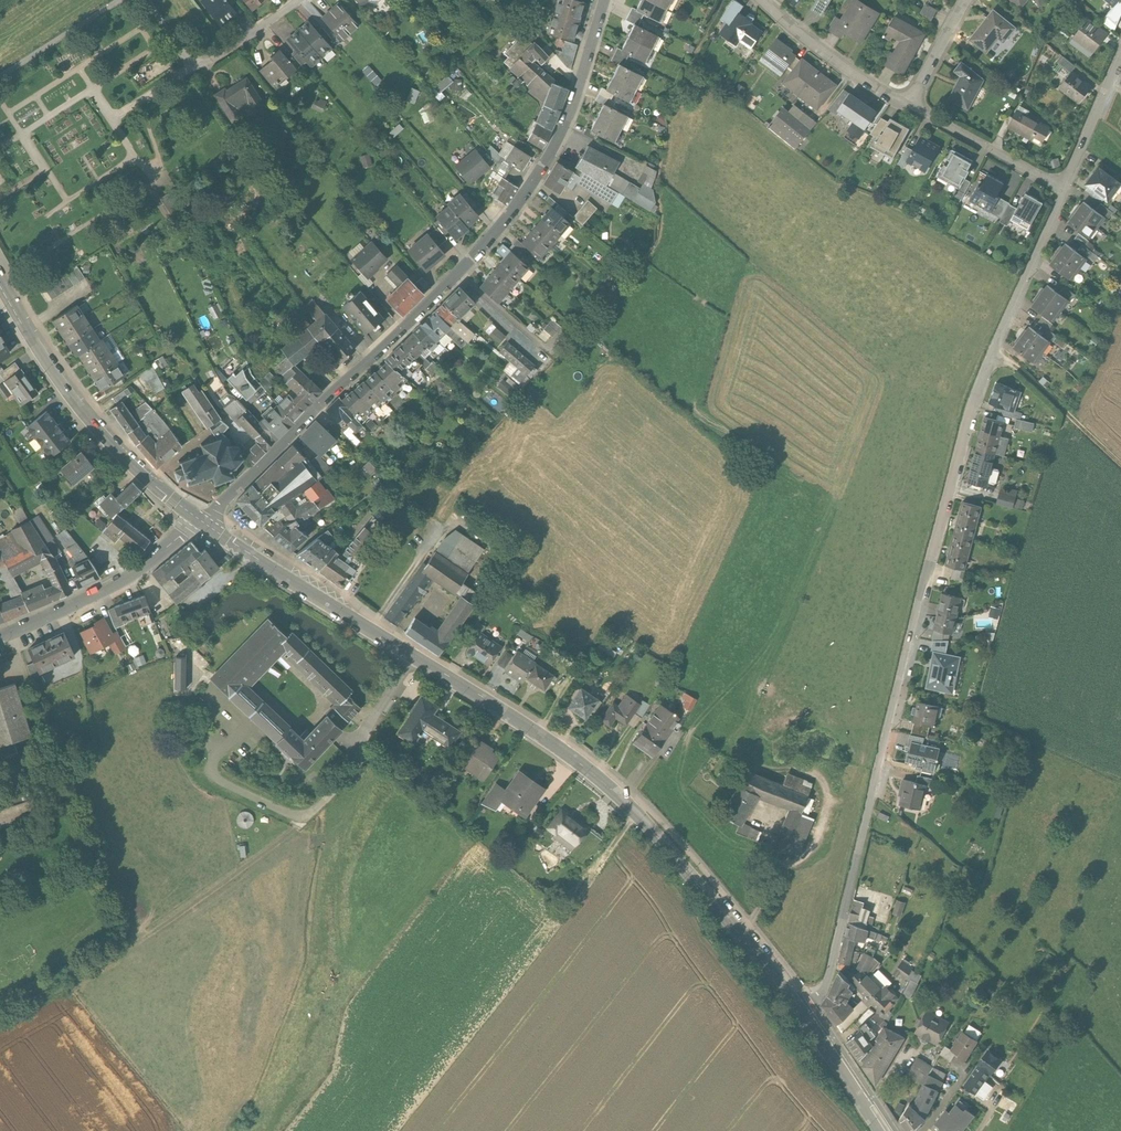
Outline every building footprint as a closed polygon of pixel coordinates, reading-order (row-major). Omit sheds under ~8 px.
[(205,4),(204,4),(203,4),(221,27),(222,26),(233,17),(234,17),(234,16),(237,14),(231,6),(225,0),(210,0),(205,4)] [(248,0),(247,4),(250,8),(254,9),(263,1),(265,2),(267,0),(248,0)] [(548,33),(572,40),(584,2),(582,1),(582,0),(558,0),(548,33)] [(648,0),(641,0),(636,9),(636,10),(644,14),(660,22),(666,9),(648,0)] [(666,9),(671,0),(648,0),(666,9)] [(733,1),(728,8),(729,9),(723,18),(729,23),(737,12),(738,12),(743,6),(740,4),(741,4),(735,0),(734,2),(733,1)] [(862,7),(854,3),(842,21),(842,22),(847,26),(844,31),(845,31),(858,39),(866,26),(869,27),(877,15),(863,6),(862,7)] [(359,26),(339,4),(322,19),(340,39),(347,33),(349,35),(359,26)] [(937,10),(925,4),(920,14),(931,22),(937,10)] [(644,14),(636,10),(636,9),(632,8),(629,14),(641,20),(644,14)] [(1015,28),(994,11),(976,33),(977,33),(971,40),(986,52),(998,38),(1004,42),(1015,28)] [(762,33),(745,20),(746,18),(738,12),(737,12),(729,23),(721,34),(730,41),(734,35),(751,48),(762,33)] [(641,20),(629,14),(626,20),(634,24),(638,26),(641,20)] [(924,34),(894,17),(883,37),(884,37),(888,32),(903,40),(896,55),(895,56),(903,60),(896,72),(902,75),(924,34)] [(842,21),(836,18),(829,30),(841,37),(845,31),(844,31),(847,26),(842,22),(842,21)] [(1107,35),(1087,20),(1075,35),(1075,36),(1070,42),(1090,57),(1096,50),(1093,48),(1099,40),(1101,42),(1106,35),(1107,36),(1107,35)] [(318,33),(308,22),(298,31),(321,58),(331,49),(327,43),(318,33)] [(534,39),(522,24),(516,29),(521,36),(527,44),(530,42),(534,39)] [(638,26),(634,24),(628,37),(652,49),(658,36),(638,26)] [(332,39),(323,29),(318,33),(327,43),(332,39)] [(321,58),(298,31),(288,40),(298,51),(306,62),(311,67),(321,58)] [(527,44),(521,36),(504,53),(508,57),(504,63),(520,77),(522,75),(533,63),(534,63),(537,60),(542,64),(548,58),(548,57),(542,49),(541,50),(533,43),(532,44),(530,42),(527,44)] [(652,49),(628,37),(621,50),(629,55),(645,62),(652,49)] [(786,46),(776,39),(760,60),(780,77),(788,67),(796,57),(784,48),(786,46)] [(578,45),(565,42),(562,53),(559,59),(568,69),(570,70),(578,45)] [(555,55),(547,45),(542,49),(548,57),(548,58),(550,59),(555,55)] [(629,55),(621,50),(617,48),(614,54),(626,60),(629,55)] [(297,70),(279,50),(270,57),(274,62),(271,64),(270,62),(264,67),(266,68),(278,83),(279,82),(280,81),(279,80),(284,76),(286,79),(297,70)] [(306,62),(298,51),(292,55),(301,66),(306,62)] [(892,53),(885,65),(896,72),(903,60),(895,56),(896,55),(892,53)] [(626,60),(614,54),(611,61),(618,65),(619,64),(623,66),(626,60)] [(796,57),(788,67),(793,71),(801,61),(796,57)] [(1076,67),(1064,58),(1060,63),(1072,72),(1076,67)] [(819,72),(802,59),(801,61),(793,71),(784,83),(801,96),(819,72)] [(534,63),(533,63),(522,75),(520,77),(516,80),(512,84),(516,88),(523,82),(527,86),(533,79),(542,70),(534,63)] [(623,66),(619,64),(618,65),(612,77),(636,89),(643,76),(623,66)] [(983,80),(962,64),(956,72),(964,78),(959,87),(957,86),(950,100),(965,107),(975,87),(977,88),(983,80)] [(278,83),(266,68),(261,72),(273,87),(277,83),(278,84),(278,83)] [(568,90),(553,84),(555,81),(548,76),(542,70),(533,79),(527,86),(531,89),(529,91),(544,103),(543,105),(559,112),(568,90)] [(836,85),(819,72),(801,96),(817,109),(836,85)] [(1091,87),(1072,73),(1060,88),(1079,102),(1091,87)] [(636,89),(612,77),(606,90),(605,90),(614,94),(630,102),(636,89)] [(247,78),(233,87),(236,91),(229,95),(225,89),(216,95),(233,122),(242,115),(238,109),(249,102),(254,111),(264,105),(247,78)] [(614,94),(605,90),(606,90),(602,88),(599,94),(611,100),(614,94)] [(844,90),(829,108),(836,113),(839,110),(850,93),(844,90)] [(866,105),(850,93),(839,110),(855,121),(866,105)] [(611,100),(599,94),(596,101),(603,105),(604,104),(608,106),(611,100)] [(608,106),(604,104),(603,105),(597,117),(621,129),(627,116),(608,106)] [(559,112),(543,105),(536,122),(540,124),(551,130),(559,112)] [(877,113),(866,105),(855,121),(848,131),(859,138),(877,113)] [(810,131),(783,109),(768,127),(795,149),(810,131)] [(1048,129),(1017,112),(1014,118),(1009,127),(1021,134),(1027,133),(1029,131),(1032,133),(1033,136),(1035,136),(1042,140),(1048,129)] [(1008,115),(997,136),(1003,139),(1009,127),(1014,118),(1008,115)] [(621,129),(597,117),(591,130),(590,130),(598,134),(614,142),(621,129)] [(881,141),(888,130),(892,124),(885,119),(874,136),(881,141)] [(550,134),(538,127),(540,124),(536,122),(534,120),(525,134),(524,135),(543,147),(550,134)] [(898,160),(914,133),(899,124),(893,133),(888,130),(881,141),(877,148),(898,160)] [(598,134),(590,130),(591,130),(587,128),(584,134),(595,140),(598,134)] [(914,151),(908,162),(925,171),(939,147),(921,137),(914,151)] [(619,162),(587,146),(575,167),(582,171),(606,186),(613,173),(619,162)] [(529,157),(514,147),(506,160),(521,170),(529,157)] [(914,151),(907,147),(897,165),(904,169),(908,162),(914,151)] [(973,161),(952,150),(947,160),(950,161),(947,167),(944,165),(938,175),(949,181),(948,183),(960,189),(965,179),(970,172),(968,171),(973,161)] [(489,166),(476,151),(456,167),(469,183),(489,166)] [(575,167),(559,158),(556,162),(572,172),(579,177),(582,171),(575,167)] [(512,167),(499,159),(493,173),(504,179),(512,167)] [(572,172),(556,162),(544,183),(560,193),(564,185),(572,190),(576,182),(569,178),(572,172)] [(655,171),(646,166),(643,172),(647,175),(643,185),(650,189),(654,179),(655,171)] [(1099,168),(1087,184),(1089,186),(1105,198),(1108,200),(1115,191),(1119,194),(1120,191),(1120,185),(1120,184),(1099,168)] [(606,186),(582,171),(579,177),(580,177),(576,182),(599,197),(606,186)] [(493,173),(493,172),(490,176),(500,182),(493,194),(499,198),(498,201),(506,206),(518,187),(504,179),(493,173)] [(579,177),(572,172),(569,178),(576,182),(580,177),(579,177)] [(630,182),(613,173),(606,186),(623,195),(630,182)] [(1006,185),(988,175),(981,188),(978,186),(970,201),(992,212),(1001,196),(1006,185)] [(960,189),(959,191),(965,194),(971,182),(965,179),(960,189)] [(640,189),(630,182),(623,195),(633,201),(640,189)] [(640,189),(633,201),(650,211),(655,203),(653,190),(650,189),(643,185),(643,184),(640,189)] [(1105,198),(1089,186),(1085,191),(1101,203),(1105,198)] [(965,194),(959,191),(956,197),(961,200),(965,194)] [(475,203),(466,193),(461,197),(470,207),(475,203)] [(1017,209),(1010,220),(1028,230),(1043,203),(1026,193),(1017,209)] [(461,197),(459,195),(447,205),(449,207),(449,206),(466,227),(466,226),(478,217),(470,207),(461,197)] [(1009,200),(1001,196),(992,212),(1000,217),(1009,200)] [(558,205),(549,197),(545,201),(552,208),(554,209),(558,205)] [(588,201),(573,217),(582,225),(597,209),(588,201)] [(1105,218),(1084,202),(1081,206),(1079,205),(1074,211),(1098,228),(1105,218)] [(1101,203),(1097,209),(1109,218),(1113,213),(1101,203)] [(1017,209),(1009,204),(1000,222),(1007,226),(1010,220),(1017,209)] [(568,213),(558,205),(554,209),(564,218),(568,213)] [(466,227),(449,206),(449,207),(437,216),(439,219),(448,229),(456,238),(468,228),(466,226),(466,227)] [(554,209),(552,208),(542,219),(560,235),(570,223),(564,218),(554,209)] [(1098,228),(1074,211),(1069,217),(1071,219),(1068,223),(1090,239),(1098,228)] [(448,229),(439,219),(434,223),(438,228),(443,233),(448,229)] [(560,235),(542,219),(532,231),(550,246),(560,235)] [(438,228),(428,236),(437,246),(446,238),(443,233),(438,228)] [(550,246),(532,231),(521,243),(526,247),(539,258),(550,246)] [(1089,241),(1078,233),(1075,239),(1082,244),(1085,247),(1089,241)] [(427,235),(409,250),(424,269),(427,269),(444,255),(437,246),(428,236),(427,235)] [(521,243),(517,239),(513,244),(522,252),(526,247),(521,243)] [(386,259),(372,243),(352,260),(367,276),(386,259)] [(509,249),(502,244),(497,251),(505,258),(500,264),(518,279),(529,267),(518,257),(509,249)] [(522,252),(513,244),(509,249),(518,257),(522,252)] [(1087,260),(1065,244),(1063,248),(1061,246),(1056,253),(1079,270),(1087,260)] [(1085,247),(1082,244),(1079,249),(1094,261),(1098,256),(1085,247)] [(1079,270),(1056,253),(1051,259),(1053,260),(1050,264),(1072,280),(1079,270)] [(518,279),(500,264),(491,275),(508,290),(518,279)] [(395,266),(388,273),(400,286),(407,279),(395,266)] [(85,278),(78,267),(72,271),(79,282),(85,278)] [(72,271),(45,289),(52,300),(79,282),(72,271)] [(508,290),(491,275),(480,287),(498,303),(508,290)] [(422,277),(413,285),(423,295),(431,288),(422,277)] [(400,286),(387,299),(403,315),(423,295),(413,285),(407,279),(400,286)] [(1069,301),(1047,285),(1045,289),(1043,288),(1038,294),(1061,312),(1069,301)] [(460,287),(443,303),(458,317),(458,318),(474,302),(460,287)] [(1075,295),(1065,287),(1061,292),(1071,300),(1075,295)] [(374,307),(360,291),(354,296),(351,292),(345,297),(348,301),(342,306),(352,318),(353,318),(356,321),(355,322),(365,333),(383,318),(382,317),(374,307)] [(287,293),(277,301),(281,307),(292,299),(287,293)] [(1061,312),(1038,294),(1033,301),(1035,302),(1032,306),(1054,322),(1061,312)] [(313,300),(305,307),(309,312),(317,305),(313,300)] [(387,313),(379,303),(374,307),(382,317),(387,313)] [(458,317),(443,303),(435,312),(449,326),(467,341),(468,342),(474,334),(459,322),(458,324),(454,321),(458,317)] [(317,305),(309,312),(316,321),(325,314),(317,305)] [(76,306),(54,320),(62,332),(84,318),(76,306)] [(307,319),(299,308),(285,318),(298,336),(310,326),(306,320),(307,319)] [(435,312),(421,326),(431,336),(435,340),(443,347),(451,339),(461,348),(467,341),(449,326),(435,312)] [(310,326),(322,340),(337,328),(325,314),(316,321),(310,326)] [(1053,325),(1042,317),(1038,322),(1047,328),(1049,330),(1053,325)] [(84,318),(62,332),(70,344),(91,329),(84,318)] [(561,327),(552,319),(548,324),(557,332),(561,327)] [(557,332),(548,324),(543,330),(553,337),(557,332)] [(310,326),(298,336),(310,350),(313,348),(315,346),(319,343),(322,340),(310,326)] [(431,336),(421,326),(413,333),(423,344),(431,336)] [(1051,343),(1029,327),(1026,331),(1025,329),(1020,336),(1043,353),(1051,343)] [(337,328),(322,340),(329,349),(343,336),(337,328)] [(1049,330),(1047,328),(1043,333),(1053,341),(1057,336),(1049,330)] [(91,329),(70,344),(78,355),(80,354),(99,341),(91,329)] [(423,344),(413,333),(403,343),(419,361),(421,364),(426,369),(431,363),(425,357),(420,352),(426,347),(423,344)] [(9,354),(2,342),(4,341),(1,336),(0,336),(0,359),(9,354)] [(298,336),(282,349),(287,356),(293,364),(296,362),(303,356),(308,352),(310,350),(298,336)] [(343,336),(329,349),(341,362),(355,350),(343,336)] [(1043,353),(1020,336),(1015,342),(1017,343),(1014,347),(1035,363),(1043,353)] [(99,341),(80,354),(87,366),(109,352),(101,340),(99,341)] [(535,366),(507,342),(499,352),(518,369),(524,375),(526,376),(535,366)] [(403,343),(402,343),(385,360),(387,362),(395,370),(396,369),(406,378),(421,364),(419,361),(403,343)] [(426,347),(420,352),(425,357),(431,351),(426,347)] [(320,356),(313,348),(310,350),(308,352),(315,360),(320,356)] [(109,352),(87,366),(95,378),(117,363),(109,352)] [(287,356),(274,369),(276,371),(278,369),(283,374),(293,364),(287,356)] [(303,356),(296,362),(299,366),(306,360),(303,356)] [(395,370),(387,362),(376,372),(397,394),(398,394),(403,389),(410,382),(406,378),(396,369),(395,370)] [(3,371),(2,369),(0,370),(0,384),(0,385),(21,370),(15,363),(3,371)] [(117,363),(95,378),(103,389),(122,377),(124,375),(117,363)] [(431,363),(426,369),(430,372),(436,366),(432,363),(431,363)] [(309,380),(293,364),(283,374),(288,380),(286,382),(297,393),(305,384),(309,380)] [(259,383),(252,374),(250,368),(248,365),(236,375),(242,383),(257,400),(266,392),(273,385),(266,379),(259,383)] [(158,375),(152,366),(139,374),(146,385),(148,384),(154,393),(155,393),(156,392),(164,388),(158,375)] [(524,375),(518,369),(512,376),(519,381),(524,375)] [(21,370),(0,385),(0,392),(5,399),(13,394),(22,406),(38,394),(21,370)] [(397,394),(376,372),(374,372),(365,382),(386,404),(397,394)] [(275,378),(270,373),(265,378),(266,379),(273,385),(275,384),(274,384),(277,381),(275,378)] [(103,389),(102,390),(106,396),(125,383),(122,377),(103,389)] [(310,390),(302,398),(303,398),(301,399),(308,406),(321,392),(309,380),(305,384),(310,390)] [(365,382),(363,382),(353,391),(374,412),(375,413),(385,403),(365,382)] [(217,383),(212,386),(214,390),(212,391),(213,393),(220,388),(217,383)] [(1021,392),(996,383),(989,403),(1007,410),(1007,409),(1015,411),(1021,392)] [(220,419),(200,390),(197,392),(192,384),(182,391),(207,428),(208,427),(220,419)] [(280,389),(275,384),(273,385),(266,392),(271,396),(280,389)] [(305,384),(297,393),(300,396),(302,398),(310,390),(305,384)] [(411,397),(403,389),(398,394),(405,402),(411,397)] [(124,390),(113,398),(117,405),(121,402),(128,397),(124,390)] [(353,391),(351,391),(342,400),(355,415),(354,416),(361,424),(369,417),(374,412),(353,391)] [(156,392),(155,393),(154,393),(150,396),(150,397),(156,405),(162,400),(156,392)] [(148,394),(143,399),(145,402),(152,409),(154,411),(155,410),(154,408),(157,406),(156,405),(150,397),(150,396),(148,394)] [(300,396),(295,401),(288,394),(283,400),(279,404),(294,421),(304,410),(308,406),(301,399),(303,398),(302,398),(300,396)] [(397,394),(386,404),(393,411),(394,412),(405,402),(398,394),(397,394)] [(283,400),(279,396),(275,400),(279,404),(283,400)] [(342,400),(339,397),(326,410),(338,422),(343,418),(350,424),(346,428),(352,435),(362,425),(361,424),(354,416),(355,415),(342,400)] [(248,411),(236,399),(235,399),(235,398),(224,408),(236,422),(238,419),(248,411)] [(132,417),(121,402),(117,405),(111,409),(128,433),(138,425),(138,424),(132,417)] [(145,402),(136,409),(138,412),(132,417),(138,424),(147,416),(145,415),(152,409),(145,402)] [(385,403),(375,413),(382,420),(383,421),(393,411),(386,404),(385,403)] [(279,404),(273,409),(271,406),(261,415),(264,418),(259,423),(264,429),(275,441),(295,422),(294,421),(279,404)] [(152,409),(145,415),(147,416),(138,424),(138,425),(128,433),(136,445),(164,421),(154,411),(152,409)] [(1015,411),(1007,409),(1007,410),(1004,416),(1016,419),(1019,420),(1022,413),(1015,411)] [(259,423),(248,411),(238,419),(255,438),(264,429),(259,423)] [(47,412),(27,427),(35,437),(55,422),(47,412)] [(375,413),(374,412),(369,417),(377,425),(382,420),(375,413)] [(1004,422),(985,417),(976,449),(995,454),(1004,422)] [(220,419),(208,427),(218,440),(221,439),(226,438),(222,434),(229,427),(220,419)] [(1019,420),(1016,419),(1014,428),(1032,433),(1034,424),(1019,420)] [(175,420),(167,426),(171,430),(173,434),(181,428),(175,420)] [(164,421),(136,445),(157,468),(174,452),(182,446),(173,434),(171,430),(167,426),(164,421)] [(335,440),(316,421),(301,437),(319,455),(320,456),(335,440)] [(55,422),(35,437),(43,447),(62,432),(58,426),(55,422)] [(352,435),(346,428),(341,433),(350,442),(355,438),(352,435)] [(275,441),(264,429),(255,438),(258,441),(256,443),(257,444),(265,452),(267,450),(266,449),(275,441)] [(62,432),(43,447),(50,457),(70,442),(67,437),(62,432)] [(230,442),(226,438),(221,439),(224,447),(228,446),(231,446),(230,442)] [(218,440),(212,442),(211,440),(210,440),(211,443),(203,445),(201,444),(200,446),(202,447),(204,453),(199,455),(198,452),(196,453),(197,456),(190,459),(189,456),(188,457),(189,459),(181,462),(178,461),(178,462),(181,465),(183,469),(174,472),(178,482),(186,479),(188,483),(187,487),(188,487),(189,484),(197,482),(198,484),(199,483),(198,481),(206,479),(207,481),(208,480),(207,478),(213,477),(215,483),(214,485),(215,486),(217,483),(224,481),(225,483),(226,483),(226,480),(233,477),(236,479),(236,477),(236,470),(237,469),(236,467),(242,459),(245,460),(245,458),(243,458),(243,457),(239,448),(231,446),(228,446),(224,447),(221,439),(218,440)] [(248,452),(244,456),(253,466),(265,452),(257,444),(248,452)] [(293,445),(278,461),(277,460),(237,500),(260,525),(267,518),(273,512),(280,508),(290,501),(298,496),(305,492),(318,481),(322,478),(309,464),(293,445)] [(248,452),(242,445),(239,448),(243,457),(244,456),(248,452)] [(976,449),(968,481),(971,482),(969,487),(970,489),(981,492),(983,491),(984,485),(987,486),(988,483),(994,484),(996,483),(999,472),(998,470),(992,468),(996,454),(995,454),(976,449)] [(94,467),(81,452),(60,469),(73,485),(94,467)] [(319,455),(309,464),(322,478),(332,470),(320,456),(319,455)] [(378,471),(369,462),(363,468),(371,476),(378,471)] [(333,501),(318,481),(305,492),(311,500),(296,509),(296,510),(301,516),(302,515),(304,518),(333,501)] [(141,491),(133,482),(116,498),(116,499),(124,507),(141,491)] [(1015,496),(1001,493),(998,504),(1012,508),(1015,496)] [(111,494),(107,498),(112,503),(116,499),(116,498),(111,494)] [(102,495),(94,504),(106,516),(108,514),(99,506),(106,499),(102,495)] [(22,508),(14,496),(6,501),(14,513),(20,525),(12,530),(3,535),(0,531),(0,561),(4,560),(5,562),(11,576),(17,573),(41,561),(52,555),(46,546),(45,546),(29,521),(22,508)] [(298,496),(290,501),(294,507),(302,502),(298,496)] [(116,499),(112,503),(107,498),(106,499),(99,506),(108,514),(113,519),(117,514),(124,507),(116,499)] [(290,501),(280,508),(286,516),(296,510),(296,509),(294,507),(290,501)] [(981,507),(962,502),(954,534),(973,539),(981,507)] [(280,508),(273,512),(267,518),(273,524),(279,521),(286,516),(280,508)] [(296,510),(286,516),(290,522),(283,525),(273,536),(281,543),(282,543),(291,551),(308,537),(300,531),(295,527),(298,524),(295,520),(301,516),(296,510)] [(368,512),(336,551),(341,555),(373,516),(368,512)] [(150,541),(117,514),(113,519),(102,532),(115,542),(119,537),(139,554),(150,541)] [(301,516),(295,520),(298,524),(306,522),(304,518),(302,515),(301,516)] [(68,516),(63,520),(70,531),(75,527),(68,516)] [(341,555),(336,551),(319,570),(319,571),(335,582),(341,586),(344,586),(349,579),(351,581),(357,573),(355,571),(356,569),(354,568),(356,565),(359,565),(362,560),(362,557),(361,557),(386,527),(373,516),(341,555)] [(273,524),(266,529),(273,536),(283,525),(279,521),(273,524)] [(306,522),(298,524),(295,527),(300,531),(309,525),(307,522),(306,522)] [(485,550),(452,527),(434,552),(468,575),(485,550)] [(86,555),(65,529),(57,535),(74,557),(79,563),(88,559),(86,555)] [(328,530),(296,554),(319,570),(336,551),(325,543),(327,541),(328,541),(333,537),(328,530)] [(973,539),(954,534),(946,566),(953,568),(964,571),(973,539)] [(191,541),(152,573),(162,586),(172,578),(184,568),(187,565),(201,553),(191,541)] [(205,549),(201,553),(187,565),(193,572),(189,576),(184,568),(172,578),(178,585),(168,593),(176,603),(219,568),(205,549)] [(424,563),(384,618),(396,627),(433,576),(455,592),(462,582),(466,577),(468,575),(434,552),(433,554),(426,564),(424,563)] [(67,580),(55,558),(54,558),(52,555),(41,561),(53,586),(60,598),(73,592),(67,580)] [(227,555),(219,561),(223,565),(230,559),(227,555)] [(79,563),(74,557),(72,558),(70,563),(72,567),(79,563)] [(79,563),(72,567),(76,575),(67,580),(72,590),(100,576),(88,559),(79,563)] [(5,562),(0,564),(0,575),(9,592),(10,591),(14,599),(22,597),(11,576),(5,562)] [(193,572),(187,565),(184,568),(189,576),(193,572)] [(964,571),(953,568),(951,578),(962,581),(964,571)] [(30,595),(17,573),(11,576),(22,597),(23,598),(30,595)] [(178,585),(172,578),(162,586),(168,593),(178,585)] [(462,582),(455,592),(462,596),(468,587),(462,582)] [(30,595),(23,598),(29,611),(60,598),(53,586),(30,595)] [(462,596),(437,631),(438,631),(449,639),(480,595),(468,587),(462,596)] [(960,597),(943,593),(939,612),(956,616),(958,609),(962,610),(963,607),(962,607),(965,600),(960,599),(960,597)] [(145,596),(115,607),(120,622),(123,621),(138,615),(142,625),(154,620),(145,596)] [(0,606),(0,623),(29,611),(23,598),(22,597),(14,599),(0,606)] [(115,607),(108,610),(113,624),(115,629),(125,625),(123,621),(120,622),(115,607)] [(956,616),(939,612),(935,630),(950,634),(952,634),(952,633),(957,634),(959,626),(954,625),(956,616)] [(426,626),(415,619),(405,633),(427,648),(438,655),(449,639),(438,631),(437,631),(428,624),(426,626)] [(104,621),(100,620),(95,623),(96,625),(84,631),(83,635),(87,641),(86,641),(92,652),(109,643),(113,641),(110,635),(111,635),(104,621)] [(289,729),(243,684),(280,646),(340,704),(320,725),(334,737),(361,708),(349,696),(353,692),(291,633),(287,637),(269,620),(211,680),(277,742),(289,729)] [(477,622),(467,637),(473,641),(479,633),(480,633),(485,627),(477,622)] [(950,634),(935,630),(932,640),(934,641),(948,641),(950,634)] [(126,649),(117,631),(111,635),(110,635),(113,641),(109,643),(115,655),(126,649)] [(64,633),(29,650),(35,662),(39,673),(75,656),(64,633)] [(480,633),(479,633),(473,641),(473,642),(474,643),(471,647),(470,646),(467,651),(466,652),(467,654),(467,655),(468,656),(470,656),(471,656),(472,655),(473,654),(477,657),(488,665),(494,655),(492,654),(498,646),(480,633)] [(948,641),(934,641),(931,653),(936,654),(936,653),(945,655),(948,641)] [(535,663),(517,651),(504,670),(523,682),(526,678),(535,663)] [(945,655),(936,653),(936,654),(934,663),(935,664),(934,669),(931,669),(930,669),(929,678),(929,679),(928,687),(948,691),(952,668),(957,669),(959,658),(945,655)] [(488,665),(477,657),(476,658),(487,666),(488,665)] [(186,658),(175,658),(175,689),(186,689),(186,658)] [(35,662),(27,666),(31,680),(41,675),(39,673),(35,662)] [(557,678),(535,663),(526,678),(544,690),(551,681),(554,683),(557,678)] [(582,668),(577,665),(570,675),(576,678),(582,668)] [(0,689),(0,747),(14,742),(32,737),(15,684),(0,689)] [(601,702),(581,688),(569,707),(585,718),(589,712),(592,714),(601,702)] [(681,703),(693,710),(700,698),(688,691),(681,703)] [(640,704),(626,695),(618,707),(613,703),(601,720),(610,726),(617,715),(620,717),(619,719),(626,724),(634,713),(639,704),(640,704)] [(425,698),(416,711),(414,709),(398,733),(414,744),(419,735),(420,735),(420,734),(417,732),(422,724),(435,733),(433,737),(450,748),(460,732),(433,714),(438,707),(425,698)] [(639,704),(634,713),(641,718),(649,704),(642,700),(640,704),(639,704)] [(935,705),(919,702),(914,722),(930,726),(934,727),(936,717),(932,716),(935,705)] [(679,717),(661,705),(653,715),(672,728),(679,717)] [(653,715),(633,743),(641,748),(643,745),(654,754),(666,739),(666,738),(665,738),(672,728),(653,715)] [(930,726),(914,722),(911,734),(924,737),(927,738),(930,726)] [(320,725),(303,743),(289,729),(277,742),(304,768),(334,737),(320,725)] [(677,731),(672,728),(665,738),(666,738),(666,739),(671,742),(677,731)] [(940,748),(923,744),(924,737),(911,734),(907,746),(909,747),(905,764),(907,765),(908,762),(912,763),(912,766),(922,768),(921,771),(934,774),(937,763),(938,764),(939,760),(938,759),(940,751),(940,748)] [(0,747),(0,748),(3,758),(18,753),(14,742),(0,747)] [(470,757),(464,766),(476,773),(475,774),(484,780),(498,757),(485,749),(487,746),(480,742),(470,757)] [(959,755),(940,751),(938,759),(939,760),(938,764),(937,763),(934,774),(921,771),(920,776),(934,780),(936,774),(945,768),(956,771),(960,757),(959,755)] [(464,754),(452,772),(458,775),(464,766),(470,757),(464,754)] [(519,771),(505,791),(496,784),(483,803),(494,807),(502,797),(526,814),(533,803),(541,792),(528,782),(530,779),(519,771)] [(770,781),(747,772),(738,786),(758,797),(764,799),(770,781)] [(810,785),(786,775),(782,786),(806,796),(810,785)] [(920,776),(918,776),(917,783),(925,785),(933,787),(934,780),(920,776)] [(917,783),(903,780),(901,788),(904,789),(901,805),(919,809),(925,785),(917,783)] [(790,808),(773,848),(784,852),(785,851),(800,815),(807,796),(806,796),(782,786),(770,781),(764,799),(790,808)] [(758,797),(738,786),(721,814),(739,825),(740,825),(758,797)] [(36,814),(36,816),(37,815),(29,790),(28,790),(28,791),(15,796),(14,795),(15,798),(0,803),(0,826),(36,814)] [(543,810),(533,803),(526,814),(535,821),(543,810)] [(580,823),(561,809),(547,828),(555,834),(553,836),(571,850),(588,829),(580,823)] [(889,817),(880,812),(878,818),(887,822),(889,817)] [(800,815),(785,851),(798,856),(813,820),(800,815)] [(571,850),(568,855),(582,866),(604,838),(581,821),(580,823),(588,829),(571,850)] [(740,825),(739,825),(735,833),(747,838),(751,830),(740,825)] [(854,909),(863,911),(865,904),(873,906),(874,899),(881,901),(882,892),(858,887),(854,909)] [(859,915),(850,913),(848,922),(864,928),(866,923),(858,920),(859,915)] [(864,928),(848,922),(845,936),(855,939),(865,942),(866,936),(868,930),(864,928)] [(877,933),(868,930),(866,936),(875,940),(877,933)] [(855,939),(845,936),(843,946),(845,947),(845,949),(852,951),(855,939)] [(869,947),(857,968),(860,970),(854,976),(851,979),(854,981),(854,982),(856,985),(866,975),(864,974),(868,967),(873,957),(877,950),(869,947)] [(845,949),(842,949),(839,962),(847,964),(849,965),(852,951),(845,949)] [(857,952),(852,951),(849,965),(847,964),(846,966),(849,967),(851,965),(852,965),(855,961),(857,956),(857,952)] [(846,966),(839,963),(838,967),(843,971),(846,966)] [(901,965),(897,971),(899,972),(906,977),(907,977),(910,979),(913,975),(910,973),(913,970),(910,968),(909,970),(901,965)] [(850,982),(840,972),(839,972),(829,995),(822,1005),(836,1025),(853,1008),(850,1004),(847,1002),(850,998),(852,992),(853,990),(849,986),(850,982)] [(867,976),(866,975),(856,985),(862,991),(866,996),(869,999),(870,999),(884,1014),(894,1004),(889,999),(893,994),(886,988),(882,992),(867,976)] [(862,991),(858,995),(852,1002),(850,1004),(853,1008),(863,999),(866,996),(862,991)] [(897,998),(893,994),(889,999),(894,1004),(897,998)] [(948,1023),(927,1011),(922,1021),(920,1020),(917,1025),(919,1026),(916,1032),(923,1036),(922,1037),(929,1040),(929,1039),(937,1044),(948,1023)] [(887,1022),(876,1014),(871,1018),(884,1028),(884,1027),(887,1022)] [(869,1020),(859,1028),(860,1029),(848,1042),(849,1042),(860,1058),(860,1059),(866,1054),(873,1047),(869,1041),(876,1035),(871,1028),(873,1026),(869,1020)] [(881,1034),(877,1040),(878,1041),(870,1055),(864,1065),(864,1066),(876,1084),(904,1038),(884,1027),(884,1028),(881,1034)] [(978,1041),(963,1031),(958,1039),(957,1039),(953,1044),(954,1044),(951,1050),(956,1053),(959,1055),(957,1057),(964,1062),(978,1041)] [(951,1050),(945,1046),(940,1054),(951,1061),(956,1053),(951,1050)] [(1000,1062),(987,1053),(964,1086),(975,1094),(989,1074),(990,1073),(993,1068),(995,1069),(1000,1062)] [(866,1054),(860,1059),(864,1065),(870,1055),(866,1054)] [(929,1073),(914,1064),(908,1074),(922,1084),(929,1073)] [(945,1075),(932,1068),(929,1075),(942,1082),(945,1075)] [(942,1082),(929,1075),(924,1084),(937,1090),(942,1082)] [(924,1084),(913,1107),(916,1109),(924,1117),(937,1090),(924,1084)] [(940,1118),(941,1118),(936,1123),(935,1123),(930,1129),(933,1130),(954,1130),(960,1124),(965,1127),(973,1115),(966,1110),(954,1101),(940,1118)] [(909,1105),(900,1119),(908,1130),(912,1130),(914,1129),(916,1130),(917,1130),(923,1125),(921,1123),(925,1119),(924,1117),(916,1109),(913,1107),(909,1105)]
